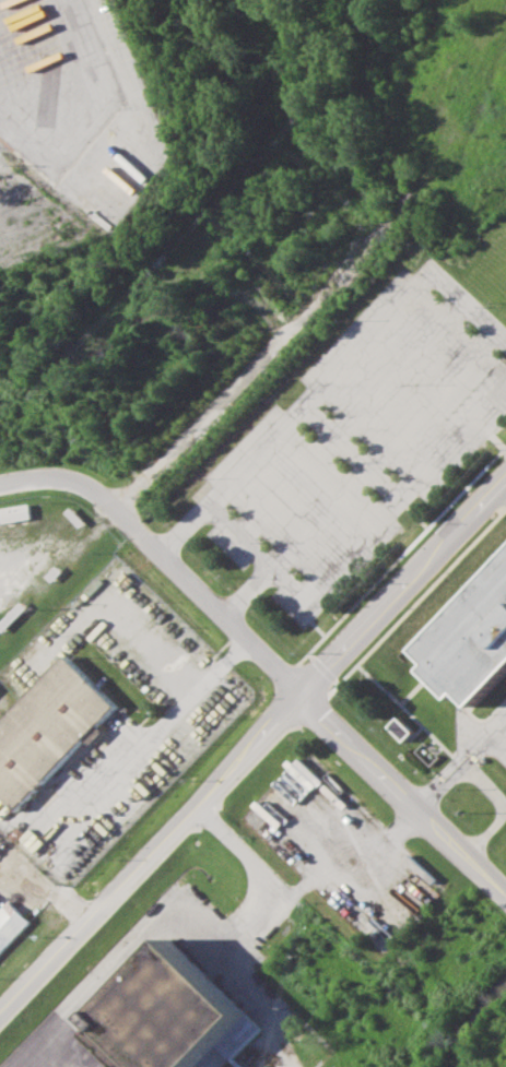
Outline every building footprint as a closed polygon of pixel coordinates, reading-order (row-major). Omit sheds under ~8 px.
[(29,518),(26,503),(0,508),(0,524),(29,518)] [(412,648),(505,550),(505,668),(472,703),(457,689),(451,696),(421,668),(427,662),(412,648)] [(17,809),(0,792),(0,721),(21,700),(66,654),(118,706),(17,809)] [(412,732),(397,718),(389,727),(404,741),(412,732)] [(31,921),(0,953),(0,909),(9,900),(31,921)] [(231,1059),(223,1066),(110,1066),(75,1034),(169,937),(262,1027),(233,1057),(231,1059)] [(233,1057),(243,1066),(223,1066),(231,1059),(233,1057)]
